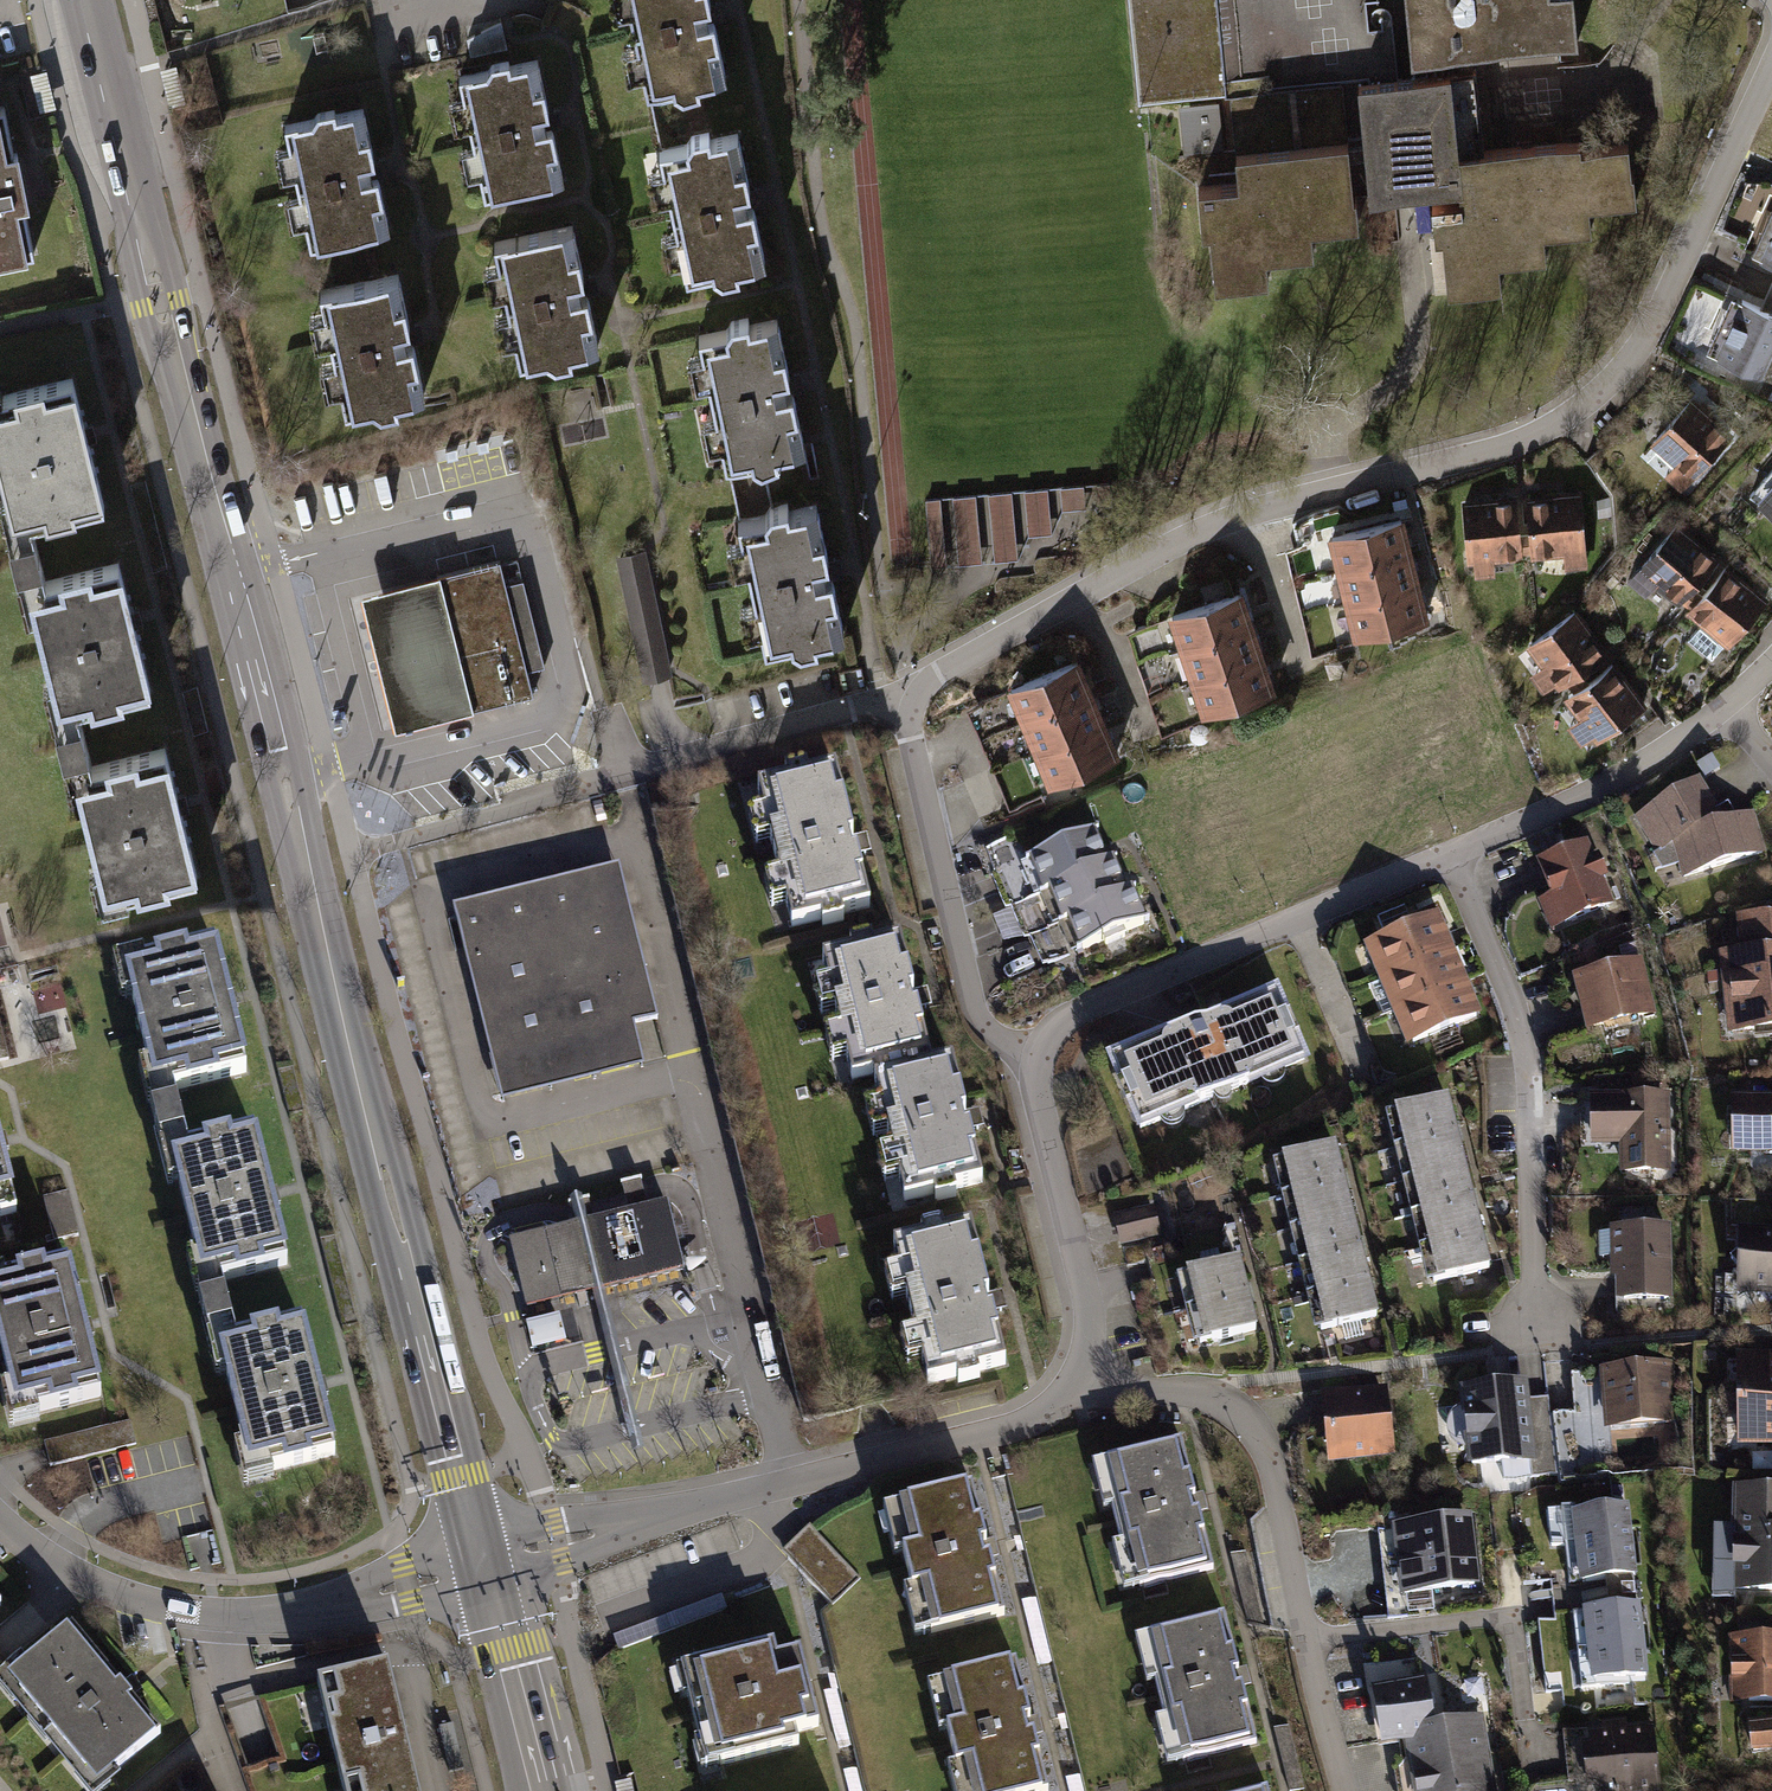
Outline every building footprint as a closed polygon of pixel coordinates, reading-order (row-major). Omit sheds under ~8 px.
[(720,77),(702,0),(626,0),(648,94),(720,77)] [(1127,104),(1222,95),(1231,183),(1192,186),(1197,237),(1205,236),(1210,288),(1268,283),(1267,266),(1317,261),(1315,239),(1364,234),(1362,207),(1394,204),(1461,199),(1462,207),(1431,209),(1433,243),(1438,245),(1443,290),(1492,285),(1489,259),(1535,255),(1532,230),(1578,226),(1576,203),(1626,198),(1621,148),(1574,152),(1574,144),(1479,154),(1472,90),(1469,53),(1573,43),(1568,0),(1401,0),(1403,25),(1366,29),(1364,6),(1378,4),(1377,0),(1117,0),(1127,104)] [(532,62),(452,77),(475,201),(555,187),(532,62)] [(1213,104),(1174,108),(1180,159),(1219,155),(1213,104)] [(0,109),(0,259),(30,253),(1,108),(0,109)] [(361,112),(286,126),(309,247),(385,233),(361,112)] [(688,288),(760,272),(731,136),(658,152),(688,288)] [(1756,257),(1771,264),(1771,217),(1756,257)] [(568,229),(493,245),(519,367),(595,351),(568,229)] [(393,276),(315,292),(340,411),(418,395),(393,276)] [(1735,298),(1712,351),(1764,373),(1771,353),(1771,313),(1735,298)] [(773,323),(696,339),(723,470),(801,454),(773,323)] [(72,381),(0,398),(0,495),(6,519),(101,496),(72,381)] [(1735,430),(1689,394),(1648,445),(1694,481),(1735,430)] [(1753,496),(1771,513),(1771,474),(1753,496)] [(1028,534),(1052,533),(1062,508),(1084,507),(1082,486),(926,499),(931,566),(1017,559),(1028,534)] [(1590,562),(1584,486),(1470,494),(1476,570),(1590,562)] [(808,505),(736,522),(767,657),(840,640),(808,505)] [(1410,515),(1326,537),(1354,641),(1438,619),(1410,515)] [(1680,523),(1634,580),(1728,656),(1771,602),(1771,597),(1680,523)] [(668,677),(641,551),(612,558),(639,683),(668,677)] [(499,560),(437,575),(470,708),(533,693),(527,670),(544,666),(523,580),(505,584),(499,560)] [(117,567),(28,587),(57,713),(146,693),(117,567)] [(470,708),(437,575),(362,595),(395,728),(470,708)] [(1251,589),(1169,617),(1203,714),(1284,686),(1251,589)] [(1648,701),(1579,606),(1525,644),(1594,740),(1648,701)] [(1075,665),(1002,697),(1044,791),(1117,759),(1075,665)] [(161,746),(70,770),(105,900),(195,876),(161,746)] [(830,772),(750,794),(789,934),(869,912),(830,772)] [(1696,785),(1637,822),(1659,856),(1682,841),(1689,871),(1761,853),(1752,813),(1720,818),(1696,785)] [(1072,947),(1139,915),(1096,824),(1029,856),(1072,947)] [(1593,837),(1537,861),(1549,888),(1535,894),(1551,932),(1621,903),(1593,837)] [(593,873),(453,908),(491,1061),(656,1020),(637,945),(613,951),(593,873)] [(1737,917),(1740,957),(1720,959),(1726,1035),(1771,1031),(1771,914),(1737,917)] [(1443,917),(1364,947),(1403,1046),(1482,1016),(1443,917)] [(216,942),(122,964),(151,1089),(246,1067),(216,942)] [(894,944),(816,962),(843,1081),(922,1062),(894,944)] [(1641,962),(1574,977),(1585,1028),(1653,1014),(1641,962)] [(1281,991),(1109,1058),(1137,1128),(1309,1061),(1281,991)] [(949,1079),(872,1099),(900,1209),(977,1189),(949,1079)] [(1675,1095),(1588,1095),(1588,1147),(1628,1147),(1628,1170),(1674,1171),(1675,1095)] [(1447,1097),(1382,1114),(1426,1285),(1491,1268),(1447,1097)] [(1733,1099),(1735,1155),(1771,1154),(1771,1098),(1733,1099)] [(201,1282),(285,1261),(254,1135),(170,1155),(201,1282)] [(1340,1142),(1274,1159),(1318,1330),(1384,1313),(1340,1142)] [(524,1316),(687,1273),(668,1200),(505,1242),(524,1316)] [(1152,1207),(1113,1217),(1121,1247),(1159,1237),(1152,1207)] [(1674,1225),(1615,1227),(1617,1299),(1676,1297),(1674,1225)] [(970,1226),(885,1247),(920,1384),(1005,1363),(970,1226)] [(1739,1226),(1735,1290),(1771,1292),(1771,1228),(1739,1226)] [(1237,1255),(1177,1270),(1187,1307),(1247,1292),(1237,1255)] [(98,1389),(65,1268),(0,1285),(0,1368),(12,1412),(98,1389)] [(1247,1292),(1187,1307),(1197,1347),(1257,1331),(1247,1292)] [(339,1455),(303,1317),(220,1338),(255,1476),(339,1455)] [(1738,1353),(1738,1442),(1771,1442),(1771,1353),(1738,1353)] [(1676,1360),(1603,1366),(1607,1428),(1681,1422),(1676,1360)] [(1525,1383),(1462,1389),(1469,1464),(1532,1458),(1525,1383)] [(1385,1392),(1323,1400),(1331,1463),(1393,1456),(1385,1392)] [(1186,1436),(1095,1461),(1130,1590),(1221,1566),(1186,1436)] [(1752,1478),(1753,1579),(1771,1579),(1771,1477),(1752,1478)] [(969,1482),(881,1504),(915,1641),(1004,1618),(969,1482)] [(1623,1500),(1558,1510),(1569,1580),(1633,1570),(1623,1500)] [(1471,1510),(1394,1522),(1404,1592),(1482,1580),(1471,1510)] [(1647,1673),(1637,1604),(1574,1613),(1584,1682),(1647,1673)] [(1178,1764),(1261,1741),(1226,1610),(1142,1632),(1178,1764)] [(1755,1628),(1756,1691),(1771,1691),(1771,1627),(1755,1628)] [(85,1634),(17,1690),(101,1790),(115,1790),(174,1742),(85,1634)] [(799,1638),(687,1667),(712,1764),(824,1735),(799,1638)] [(1403,1735),(1432,1729),(1419,1660),(1364,1671),(1380,1752),(1405,1747),(1403,1735)] [(313,1680),(341,1790),(415,1790),(383,1663),(313,1680)] [(929,1684),(955,1790),(1050,1790),(1019,1663),(929,1684)] [(1403,1735),(1405,1747),(1414,1790),(1492,1790),(1478,1720),(1432,1729),(1403,1735)] [(1582,1731),(1590,1790),(1661,1790),(1652,1721),(1582,1731)] [(1270,1783),(1244,1790),(1273,1790),(1270,1783)]
